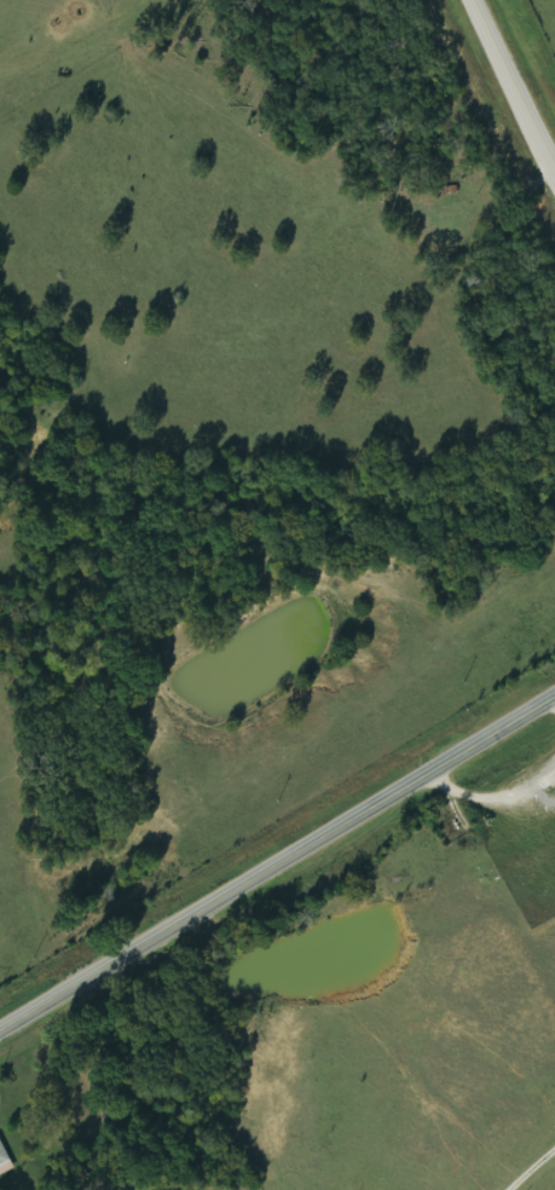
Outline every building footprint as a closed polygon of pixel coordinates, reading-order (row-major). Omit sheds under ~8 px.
[(3,1138),(0,1139),(0,1178),(18,1170),(3,1138)]
